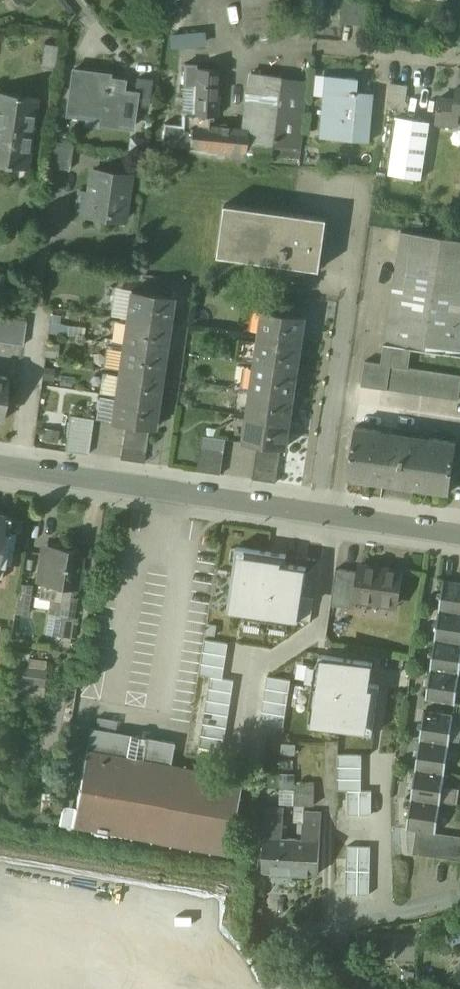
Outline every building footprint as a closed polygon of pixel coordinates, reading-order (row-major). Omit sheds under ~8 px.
[(248,34),(292,32),(291,0),(247,0),(248,34)] [(354,0),(344,0),(342,23),(365,25),(368,2),(354,0)] [(202,29),(167,31),(167,46),(203,44),(202,29)] [(219,69),(195,67),(195,64),(186,63),(180,122),(207,125),(207,119),(211,119),(211,113),(215,114),(219,69)] [(108,76),(74,70),(67,113),(85,117),(86,111),(103,113),(101,122),(132,127),(136,104),(137,93),(135,93),(118,90),(119,85),(122,85),(123,81),(108,78),(108,76)] [(280,76),(250,73),(244,129),(207,125),(180,122),(180,124),(164,122),(162,145),(299,159),(300,151),(273,148),(280,76)] [(359,78),(325,75),(320,136),(369,141),(372,105),(357,103),(359,78)] [(308,79),(280,76),(273,148),(300,151),(308,79)] [(152,80),(138,78),(135,93),(137,93),(136,104),(148,106),(152,80)] [(408,85),(391,82),(387,108),(405,110),(408,85)] [(457,87),(455,99),(438,97),(436,121),(459,123),(459,113),(459,88),(457,87)] [(19,95),(19,94),(0,92),(0,127),(32,132),(33,131),(27,130),(29,115),(35,116),(37,98),(38,98),(38,97),(36,97),(19,95)] [(430,120),(417,118),(416,130),(429,131),(430,120)] [(0,127),(0,163),(10,165),(10,162),(27,164),(26,167),(29,167),(29,166),(28,166),(30,148),(25,147),(27,131),(32,132),(0,127)] [(73,144),(51,141),(47,167),(69,170),(73,144)] [(112,173),(92,170),(89,193),(79,191),(76,209),(86,210),(85,217),(87,217),(87,212),(121,217),(121,222),(122,222),(129,175),(121,174),(120,179),(111,178),(112,173)] [(327,215),(226,201),(219,253),(319,267),(327,215)] [(402,231),(394,288),(459,297),(459,239),(402,231)] [(394,288),(386,344),(413,348),(459,354),(459,297),(394,288)] [(173,296),(131,290),(127,317),(169,323),(173,296)] [(306,315),(264,309),(260,336),(302,342),(306,315)] [(169,323),(127,317),(123,343),(165,349),(169,323)] [(0,318),(0,341),(23,345),(26,322),(0,318)] [(49,331),(69,332),(69,322),(50,320),(49,331)] [(302,342),(260,336),(256,362),(298,368),(302,342)] [(165,349),(123,343),(119,368),(161,374),(165,349)] [(386,344),(385,344),(382,363),(410,367),(413,348),(386,344)] [(366,361),(363,385),(459,400),(459,399),(459,375),(410,367),(382,363),(366,361)] [(298,368),(256,362),(252,387),(294,393),(298,368)] [(161,374),(119,368),(116,395),(157,401),(161,374)] [(100,370),(92,416),(99,417),(107,371),(100,370)] [(0,375),(0,419),(2,419),(8,377),(0,375)] [(294,393),(252,387),(249,414),(290,420),(294,393)] [(157,401),(116,395),(112,421),(126,423),(150,426),(154,427),(157,401)] [(290,420),(249,414),(245,440),(258,443),(282,446),(287,447),(290,420)] [(94,418),(71,415),(69,427),(93,431),(94,418)] [(150,426),(126,423),(124,435),(148,439),(150,426)] [(39,437),(56,442),(59,430),(43,425),(39,437)] [(93,431),(69,427),(67,439),(91,443),(93,431)] [(399,484),(406,437),(382,433),(383,431),(357,427),(349,477),(399,484)] [(227,438),(203,434),(201,447),(225,451),(227,438)] [(148,439),(124,435),(122,448),(146,451),(148,439)] [(406,437),(399,484),(450,492),(457,442),(432,438),(431,441),(406,437)] [(91,443),(67,439),(65,452),(89,456),(91,443)] [(282,446),(258,443),(256,455),(281,459),(282,446)] [(225,451),(201,447),(200,459),(224,463),(225,451)] [(146,451),(122,448),(120,460),(144,464),(146,451)] [(281,459),(256,455),(255,467),(279,471),(281,459)] [(224,463),(200,459),(198,472),(222,475),(224,463)] [(279,471),(255,467),(253,480),(277,483),(279,471)] [(3,564),(10,566),(11,562),(16,533),(8,532),(1,531),(3,515),(0,515),(0,564),(3,564)] [(11,517),(3,515),(1,531),(8,532),(11,517)] [(83,552),(48,546),(46,553),(43,576),(42,582),(65,586),(60,611),(73,613),(83,552)] [(235,546),(226,608),(294,617),(301,566),(286,564),(288,553),(235,546)] [(46,553),(40,552),(37,575),(43,576),(46,553)] [(400,570),(361,564),(359,572),(355,600),(357,600),(395,605),(400,570)] [(359,572),(336,568),(330,604),(356,608),(357,600),(355,600),(359,572)] [(443,580),(438,609),(459,612),(459,582),(443,580)] [(60,611),(51,609),(47,630),(70,633),(73,613),(60,611)] [(438,609),(434,639),(459,643),(459,612),(438,609)] [(202,652),(226,656),(228,643),(204,639),(202,652)] [(434,639),(430,668),(459,673),(459,668),(459,643),(434,639)] [(375,659),(316,651),(305,726),(374,735),(381,684),(372,683),(375,659)] [(200,662),(224,667),(226,656),(202,652),(200,662)] [(28,664),(19,662),(16,682),(35,685),(37,671),(27,669),(28,664)] [(200,662),(198,674),(210,676),(222,678),(224,667),(200,662)] [(459,673),(430,668),(425,698),(455,702),(459,673)] [(267,675),(265,688),(290,693),(292,679),(267,675)] [(222,678),(210,676),(208,688),(232,692),(234,680),(222,678)] [(232,692),(208,688),(206,701),(218,703),(230,705),(232,692)] [(263,701),(287,704),(290,693),(265,688),(263,701)] [(218,703),(206,701),(204,711),(228,715),(230,705),(218,703)] [(261,712),(285,716),(287,704),(263,701),(261,712)] [(453,714),(424,710),(419,739),(449,744),(453,714)] [(228,715),(204,711),(202,723),(227,726),(228,715)] [(261,712),(259,723),(283,727),(285,716),(261,712)] [(225,738),(227,726),(202,723),(201,735),(225,738)] [(175,744),(90,729),(86,751),(85,750),(85,752),(86,752),(83,769),(82,769),(82,770),(83,770),(80,789),(79,788),(78,790),(79,790),(76,808),(75,808),(75,809),(76,810),(73,827),(72,826),(72,828),(91,832),(91,834),(92,834),(93,832),(111,835),(111,837),(112,837),(112,836),(131,839),(130,841),(132,841),(132,839),(150,842),(150,844),(151,844),(152,843),(170,846),(170,848),(171,848),(172,846),(190,849),(189,851),(191,852),(191,850),(210,853),(209,855),(211,855),(211,853),(230,857),(230,856),(231,856),(231,855),(230,855),(233,838),(234,838),(235,836),(234,836),(237,818),(238,818),(238,817),(237,817),(240,798),(241,798),(241,797),(244,780),(245,779),(244,779),(244,778),(225,775),(226,773),(224,772),(223,774),(206,771),(206,769),(204,769),(204,771),(186,768),(186,766),(184,765),(184,767),(171,765),(175,744)] [(225,738),(201,735),(199,747),(223,750),(225,738)] [(449,744),(419,739),(415,769),(445,774),(449,744)] [(337,754),(337,766),(361,767),(361,754),(337,754)] [(337,766),(336,778),(361,778),(361,767),(337,766)] [(445,774),(415,769),(411,799),(440,803),(445,774)] [(336,778),(336,789),(348,790),(360,790),(361,778),(336,778)] [(306,785),(295,785),(295,792),(305,793),(306,785)] [(360,790),(348,790),(348,814),(360,814),(360,790)] [(360,790),(360,814),(372,814),(372,790),(360,790)] [(295,792),(294,793),(294,805),(314,805),(314,793),(305,793),(295,792)] [(440,803),(411,799),(406,828),(417,830),(428,832),(436,833),(440,803)] [(284,809),(266,808),(265,836),(286,837),(287,826),(283,826),(284,809)] [(321,812),(304,811),(303,822),(297,822),(297,835),(300,838),(319,840),(321,812)] [(428,832),(417,830),(413,854),(425,855),(428,832)] [(436,833),(428,832),(425,855),(437,857),(440,833),(436,833)] [(452,835),(440,833),(437,857),(449,859),(452,835)] [(452,835),(449,859),(459,861),(459,836),(452,835)] [(286,837),(265,836),(262,871),(290,873),(292,838),(286,837)] [(300,838),(292,838),(290,873),(317,874),(319,840),(300,838)] [(346,846),(346,870),(358,870),(359,846),(346,846)] [(359,846),(358,870),(369,871),(370,846),(359,846)] [(358,870),(346,870),(345,894),(357,894),(358,870)] [(358,870),(357,894),(369,894),(369,871),(358,870)]
